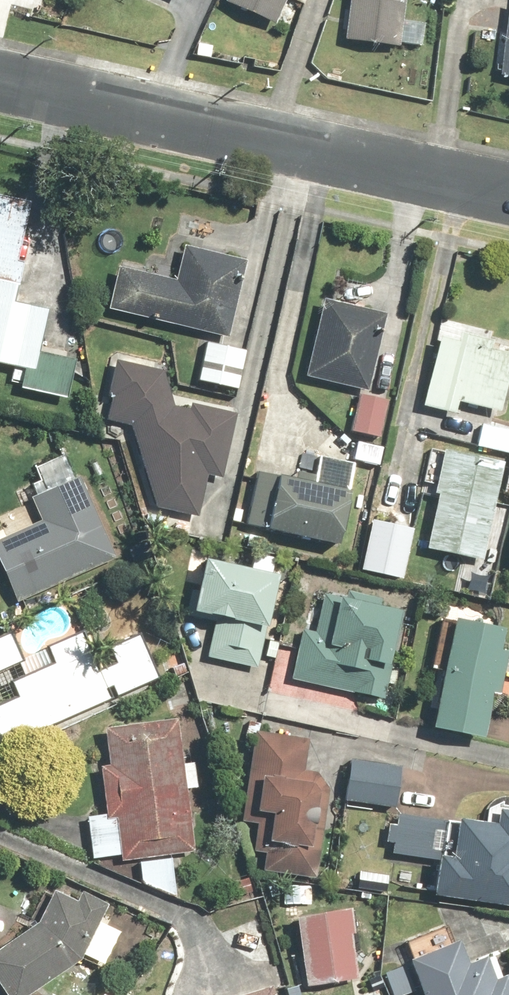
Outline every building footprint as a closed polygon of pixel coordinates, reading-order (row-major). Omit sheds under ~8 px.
[(290,0),(227,0),(279,25),(290,0)] [(355,10),(344,9),(342,32),(353,32),(352,42),(407,47),(427,48),(429,23),(409,22),(411,0),(355,0),(355,10)] [(498,31),(495,76),(508,77),(508,32),(498,31)] [(21,303),(41,204),(0,196),(0,363),(15,366),(12,383),(77,396),(84,359),(41,350),(50,308),(21,303)] [(179,278),(121,267),(113,313),(233,335),(248,256),(186,244),(179,278)] [(307,380),(358,391),(349,431),(382,438),(391,399),(377,396),(396,310),(326,295),(307,380)] [(442,318),(436,339),(444,341),(427,407),(460,416),(463,402),(504,413),(508,392),(508,335),(442,318)] [(251,350),(207,339),(197,381),(242,391),(251,350)] [(213,470),(227,474),(243,413),(181,396),(169,372),(113,357),(97,417),(133,426),(157,503),(201,514),(213,470)] [(484,425),(480,447),(508,452),(508,430),(484,425)] [(488,561),(507,464),(447,452),(429,549),(488,561)] [(253,466),(241,519),(334,539),(346,486),(253,466)] [(85,477),(35,497),(44,519),(0,537),(0,552),(20,602),(42,593),(119,563),(85,477)] [(406,580),(421,532),(376,518),(362,566),(406,580)] [(212,555),(198,613),(219,618),(209,660),(264,673),(287,573),(212,555)] [(406,605),(315,590),(299,684),(390,699),(406,605)] [(150,641),(145,631),(94,654),(73,607),(0,639),(0,741),(3,749),(166,677),(150,641)] [(461,620),(438,727),(491,738),(508,653),(508,631),(461,620)] [(145,859),(144,887),(180,889),(181,855),(200,853),(193,793),(207,791),(198,715),(110,725),(115,766),(102,767),(107,813),(88,815),(93,861),(125,857),(126,861),(145,859)] [(271,869),(315,877),(336,773),(310,768),(316,735),(261,725),(251,782),(268,785),(263,809),(281,813),(276,840),(271,869)] [(405,766),(352,760),(348,802),(400,807),(405,766)] [(488,821),(398,814),(394,856),(435,860),(436,850),(446,850),(440,894),(508,904),(508,809),(491,806),(488,821)] [(86,960),(106,970),(125,933),(105,923),(111,910),(61,887),(47,919),(0,949),(0,978),(11,994),(33,994),(86,960)] [(358,905),(299,914),(310,986),(369,977),(358,905)] [(416,960),(388,970),(396,994),(408,994),(426,988),(429,994),(508,994),(508,977),(505,978),(495,950),(476,957),(470,939),(450,946),(444,928),(409,941),(416,960)]
